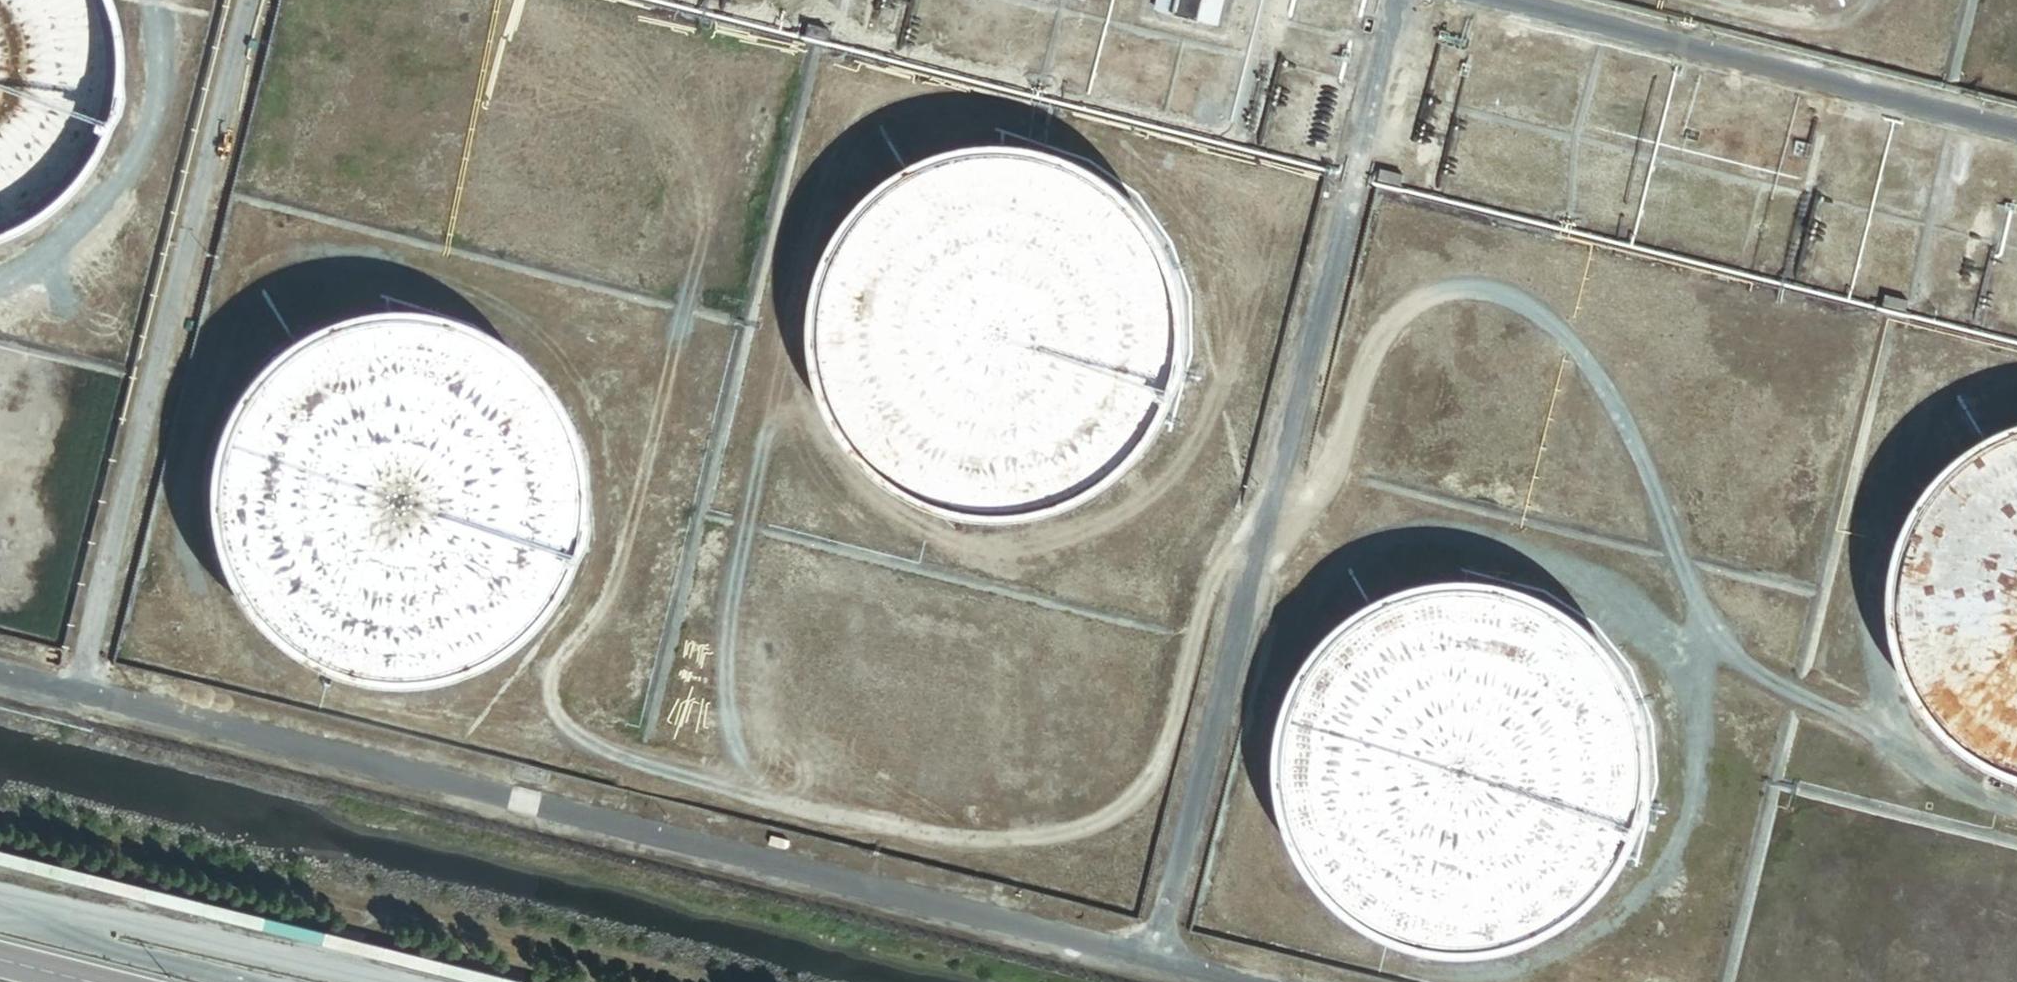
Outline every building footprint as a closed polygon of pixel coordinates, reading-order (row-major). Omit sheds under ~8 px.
[(105,124),(106,121),(107,118),(109,115),(110,112),(110,109),(111,105),(112,102),(113,99),(114,96),(114,93),(115,89),(115,86),(116,83),(116,79),(116,76),(117,73),(117,70),(117,66),(117,63),(117,60),(117,56),(117,53),(117,50),(117,46),(116,43),(116,40),(116,37),(116,33),(115,30),(115,27),(114,24),(113,20),(113,17),(112,14),(111,11),(110,7),(109,4),(108,1),(108,0),(0,0),(0,234),(1,233),(4,232),(7,231),(10,229),(13,228),(16,226),(18,225),(22,223),(24,221),(27,220),(30,218),(33,216),(35,214),(38,212),(41,210),(43,208),(46,206),(49,204),(51,202),(54,200),(56,198),(59,196),(61,193),(63,191),(65,189),(68,186),(70,184),(72,181),(74,179),(76,176),(78,173),(80,171),(82,168),(84,165),(86,163),(88,160),(90,157),(91,154),(93,151),(95,148),(96,146),(98,143),(99,140),(100,137),(102,134),(103,131),(104,127),(105,124)] [(1121,185),(1105,174),(1102,173),(1087,166),(1069,159),(1053,154),(1033,151),(1017,150),(997,150),(981,152),(962,156),(943,162),(925,170),(908,180),(895,190),(880,203),(869,215),(856,230),(848,244),(840,259),(833,277),(828,293),(825,312),(823,329),(823,348),(825,368),(830,387),(836,406),(842,421),(852,438),(863,454),(876,469),(888,480),(904,492),(918,501),(935,510),(951,516),(970,521),(989,525),(1006,526),(1025,525),(1042,523),(1061,519),(1079,513),(1094,506),(1109,498),(1125,487),(1140,475),(1154,460),(1166,445),(1174,431),(1183,413),(1189,398),(1195,379),(1198,360),(1199,343),(1199,323),(1196,304),(1192,288),(1187,272),(1180,254),(1172,240),(1161,224),(1148,209),(1136,197),(1121,185)] [(1411,180),(1387,175),(1384,188),(1383,190),(1407,196),(1407,194),(1411,180)] [(1911,298),(1892,293),(1888,292),(1884,309),(1907,315),(1910,299),(1911,298)] [(430,309),(416,308),(403,308),(389,309),(376,311),(363,314),(350,317),(337,322),(325,327),(313,333),(302,340),(291,348),(281,357),(271,366),(262,376),(254,386),(246,397),(239,409),(233,421),(228,433),(224,446),(221,459),(218,472),(217,486),(216,499),(216,512),(218,526),(220,539),(223,552),(227,565),(232,577),(238,589),(245,601),(252,612),(260,623),(269,633),(279,642),(289,651),(300,659),(311,666),(323,672),(335,678),(347,683),(360,686),(374,689),(387,691),(400,692),(414,692),(427,692),(440,690),(453,687),(466,683),(479,679),(491,674),(503,667),(514,660),(525,653),(536,644),(545,635),(555,625),(563,614),(570,603),(577,592),(583,580),(588,567),(592,555),(596,542),(598,528),(600,515),(600,502),(600,488),(598,475),(596,462),(593,449),(589,436),(584,424),(578,411),(572,400),(564,389),(556,378),(547,368),(538,358),(528,350),(517,342),(505,335),(494,328),(481,323),(469,318),(456,314),(443,311),(430,309)] [(2004,434),(1987,443),(1971,454),(1958,465),(1945,479),(1934,491),(1925,505),(1916,522),(1910,537),(1904,556),(1900,572),(1898,592),(1898,608),(1900,628),(1903,647),(1909,666),(1917,684),(1926,701),(1935,714),(1948,730),(1959,741),(1975,754),(1991,764),(2006,772),(2016,777),(2016,428),(2004,434)] [(1643,858),(1651,840),(1652,837),(1658,818),(1662,799),(1663,782),(1663,762),(1661,742),(1658,726),(1652,707),(1646,692),(1638,677),(1627,660),(1617,647),(1603,633),(1591,622),(1575,611),(1557,601),(1542,595),(1523,588),(1504,584),(1487,582),(1467,582),(1451,583),(1432,587),(1415,591),(1397,598),(1379,607),(1362,618),(1347,630),(1335,642),(1324,655),(1313,671),(1305,685),(1297,703),(1291,719),(1287,738),(1284,758),(1284,775),(1285,791),(1288,811),(1293,830),(1300,848),(1308,863),(1318,880),(1328,893),(1342,908),(1357,921),(1373,932),(1387,941),(1406,949),(1421,954),(1441,958),(1460,961),(1477,961),(1493,960),(1513,957),(1532,952),(1551,945),(1566,938),(1583,927),(1596,917),(1610,903),(1623,889),(1633,875),(1643,858)]
